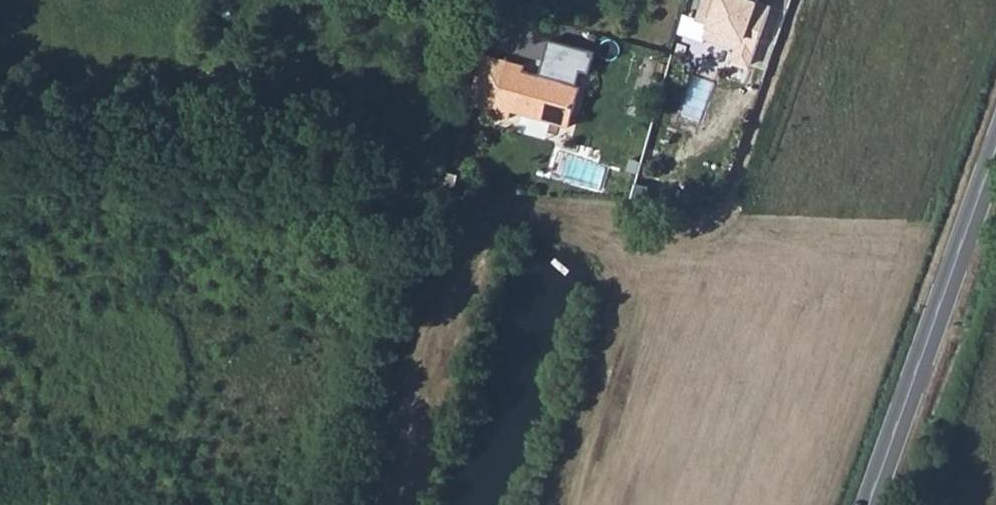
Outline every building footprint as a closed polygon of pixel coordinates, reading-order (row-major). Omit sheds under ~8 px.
[(668,7),(680,11),(683,0),(670,0),(668,7)] [(699,18),(712,22),(707,37),(738,47),(734,59),(750,65),(771,8),(758,3),(759,0),(705,0),(699,18)] [(524,66),(510,62),(496,111),(495,115),(512,120),(514,112),(524,115),(552,123),(571,128),(582,87),(577,85),(581,71),(589,73),(595,52),(550,40),(545,60),(549,62),(545,77),(523,70),(524,66)] [(496,111),(510,62),(482,53),(468,103),(496,111)] [(552,123),(524,115),(519,130),(549,139),(552,123)]
